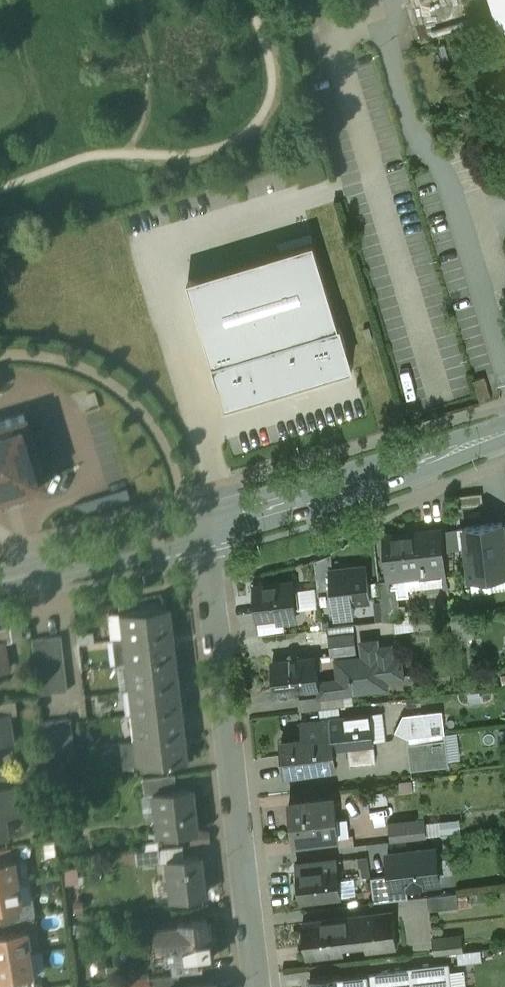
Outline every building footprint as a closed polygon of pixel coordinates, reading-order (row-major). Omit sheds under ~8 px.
[(504,37),(504,0),(494,0),(504,37)] [(315,242),(189,280),(227,406),(353,368),(315,242)] [(485,376),(473,380),(480,402),(492,399),(485,376)] [(0,424),(0,500),(44,486),(23,417),(0,424)] [(486,526),(494,576),(504,574),(504,529),(504,523),(486,526)] [(486,526),(468,529),(476,578),(494,576),(486,526)] [(458,529),(441,531),(443,550),(460,548),(458,529)] [(441,530),(384,536),(389,575),(406,573),(408,585),(447,581),(443,550),(441,531),(441,530)] [(365,565),(330,569),(334,603),(369,599),(365,565)] [(390,580),(379,581),(383,621),(401,619),(397,586),(391,586),(390,580)] [(292,582),(253,587),(257,619),(277,617),(296,615),(292,582)] [(167,608),(117,614),(120,640),(170,634),(167,608)] [(277,617),(257,619),(259,635),(284,632),(282,621),(278,622),(277,617)] [(0,629),(0,642),(1,642),(1,644),(11,642),(9,627),(0,629)] [(170,634),(120,640),(123,665),(173,660),(170,634)] [(353,634),(329,637),(331,654),(356,651),(353,634)] [(60,635),(31,639),(34,666),(63,663),(60,635)] [(377,639),(361,641),(363,657),(336,660),(338,680),(318,682),(319,688),(319,695),(342,693),(386,687),(385,678),(402,676),(400,657),(393,658),(391,645),(378,646),(377,639)] [(315,657),(272,662),(275,693),(319,688),(318,682),(315,657)] [(173,660),(123,665),(126,691),(176,685),(173,660)] [(63,663),(34,666),(37,694),(66,690),(63,663)] [(176,685),(126,691),(129,716),(179,710),(176,685)] [(342,693),(320,695),(322,708),(343,706),(342,693)] [(0,703),(0,716),(5,715),(5,717),(15,716),(13,701),(0,703)] [(179,710),(129,716),(132,742),(182,736),(179,710)] [(441,711),(402,716),(393,731),(406,739),(444,734),(441,711)] [(9,743),(5,717),(5,715),(0,716),(0,745),(9,743)] [(369,715),(301,723),(303,740),(281,742),(285,773),(335,767),(332,746),(348,745),(351,766),(375,763),(369,715)] [(70,719),(40,722),(44,749),(73,746),(70,719)] [(182,736),(132,742),(135,767),(186,762),(182,736)] [(445,741),(407,745),(408,760),(446,756),(445,741)] [(190,788),(176,790),(174,775),(142,779),(144,796),(156,795),(159,819),(162,819),(164,835),(157,835),(157,837),(195,833),(192,805),(190,806),(188,791),(190,791),(190,788)] [(5,836),(2,817),(23,813),(18,787),(18,785),(0,788),(0,837),(5,836)] [(334,798),(288,803),(293,843),(339,837),(336,821),(334,798)] [(423,820),(389,824),(391,841),(421,838),(425,837),(423,820)] [(157,849),(133,852),(134,867),(159,864),(157,849)] [(392,888),(407,887),(440,883),(436,849),(388,854),(391,876),(392,888)] [(198,857),(166,861),(168,884),(170,901),(203,896),(198,857)] [(0,861),(0,885),(16,883),(13,859),(0,861)] [(335,861),(311,864),(312,871),(296,873),(300,901),(339,896),(335,861)] [(392,888),(391,876),(372,878),(374,902),(409,898),(407,887),(392,888)] [(0,885),(0,910),(20,906),(16,883),(0,885)] [(457,893),(428,896),(429,910),(458,907),(457,893)] [(393,913),(363,916),(365,936),(363,937),(365,946),(365,951),(396,948),(393,913)] [(363,916),(302,924),(306,958),(342,954),(342,949),(365,946),(363,937),(365,936),(363,916)] [(205,920),(175,923),(176,926),(152,928),(153,943),(163,950),(172,949),(173,961),(185,960),(185,962),(201,960),(209,960),(205,920)] [(0,934),(0,958),(28,954),(24,930),(0,934)] [(462,937),(433,940),(435,955),(464,952),(462,937)] [(0,958),(0,982),(31,977),(28,954),(0,958)] [(201,960),(185,962),(185,960),(173,961),(168,962),(170,976),(178,975),(202,973),(201,960)] [(409,970),(410,986),(453,986),(450,963),(408,968),(409,970)] [(369,975),(371,986),(410,986),(409,970),(369,975)] [(340,976),(341,986),(371,986),(369,975),(369,973),(340,976)] [(148,978),(149,986),(180,986),(178,975),(170,976),(148,978)] [(311,979),(312,986),(341,986),(340,976),(311,979)]
